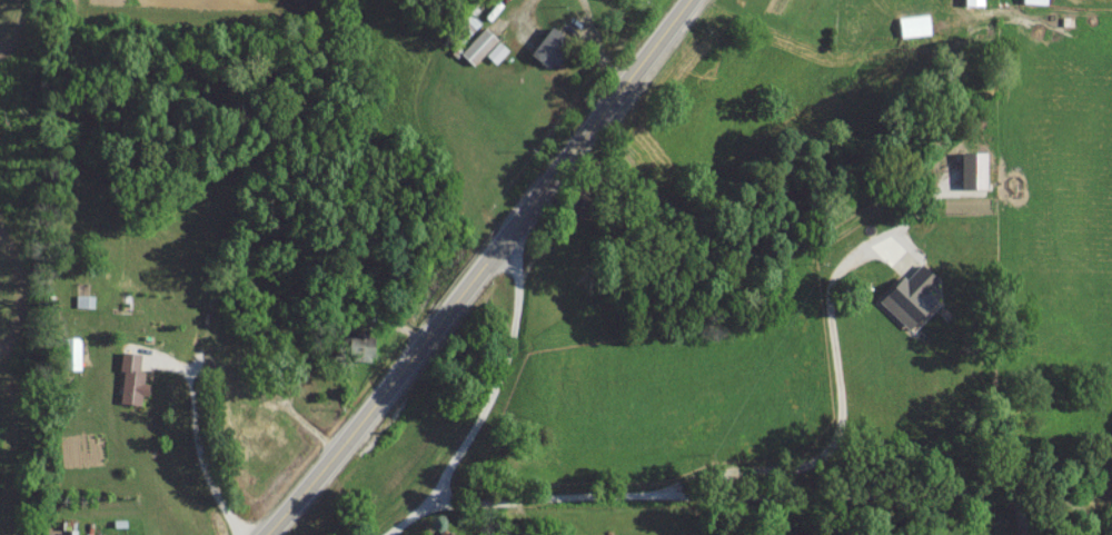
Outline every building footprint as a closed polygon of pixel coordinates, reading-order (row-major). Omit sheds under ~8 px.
[(963,13),(982,13),(982,0),(963,0),(963,13)] [(1022,11),(1046,11),(1046,0),(1022,0),(1022,11)] [(899,44),(927,42),(926,23),(897,24),(899,44)] [(528,61),(549,77),(571,50),(550,33),(528,61)] [(505,57),(483,35),(458,60),(472,73),(484,61),(493,70),(505,57)] [(936,307),(928,299),(939,289),(918,268),(879,308),(907,336),(936,307)] [(91,303),(75,303),(75,313),(91,313),(91,303)] [(371,339),(344,339),(344,366),(371,366),(371,339)] [(78,344),(60,344),(60,378),(78,378),(78,344)] [(117,411),(139,413),(142,361),(120,359),(117,411)]
